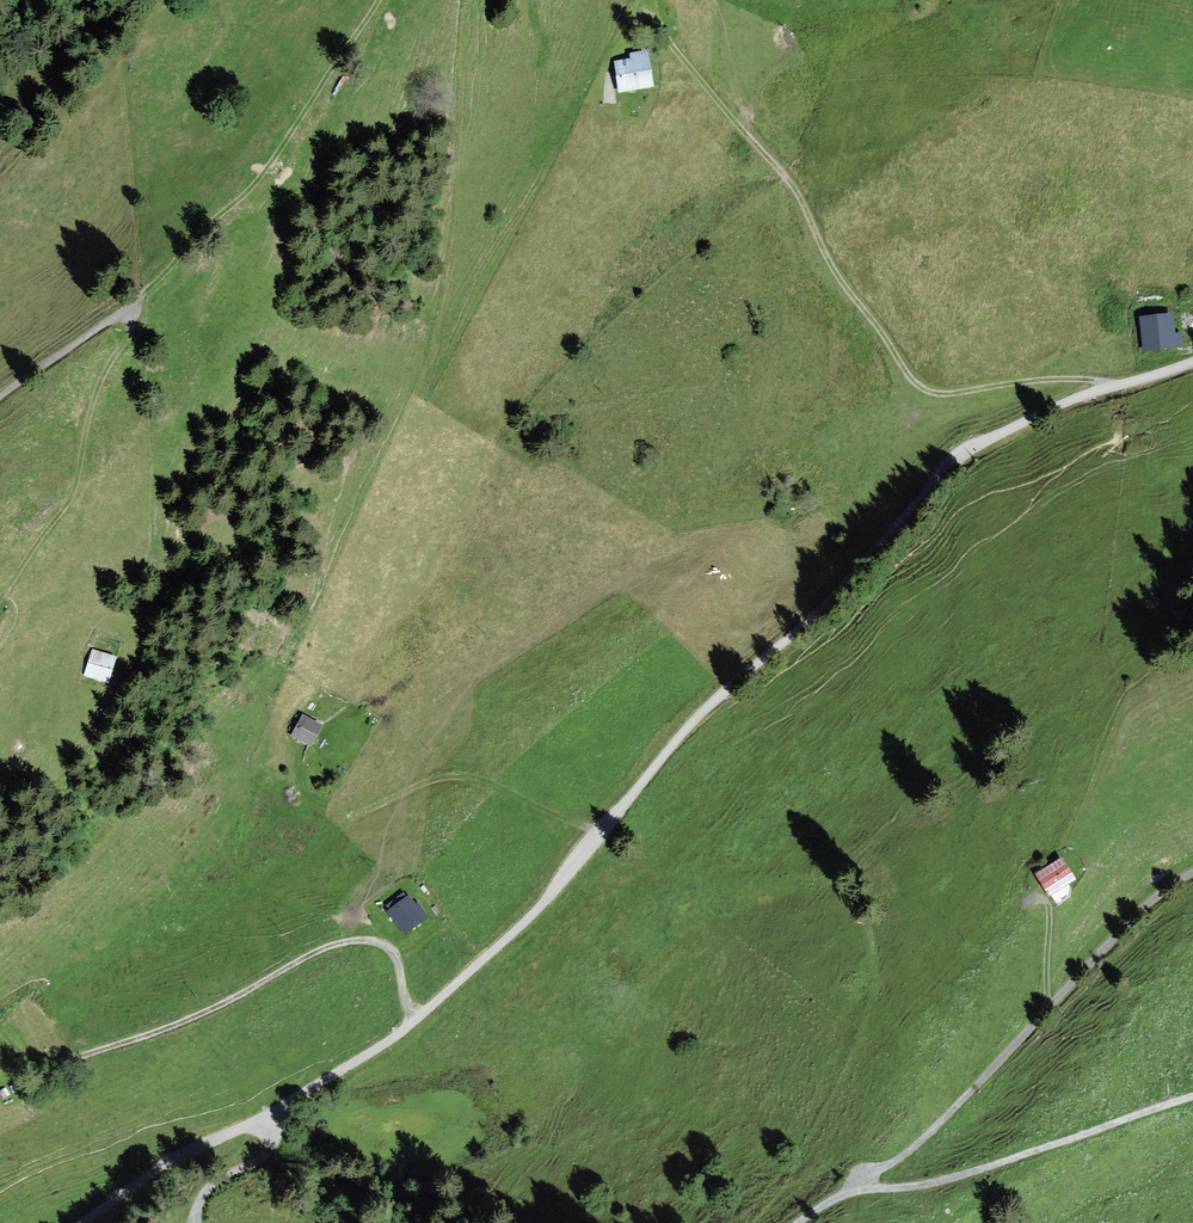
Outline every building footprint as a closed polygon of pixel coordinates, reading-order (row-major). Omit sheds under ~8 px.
[(635,60),(617,63),(621,89),(655,84),(650,49),(634,52),(635,60)] [(1171,318),(1145,320),(1147,348),(1181,345),(1180,335),(1173,335),(1171,318)] [(117,657),(95,651),(89,675),(110,681),(117,657)] [(304,715),(293,736),(310,745),(321,724),(304,715)] [(1062,858),(1036,873),(1048,893),(1074,878),(1062,858)] [(406,896),(389,910),(405,929),(422,915),(406,896)]
